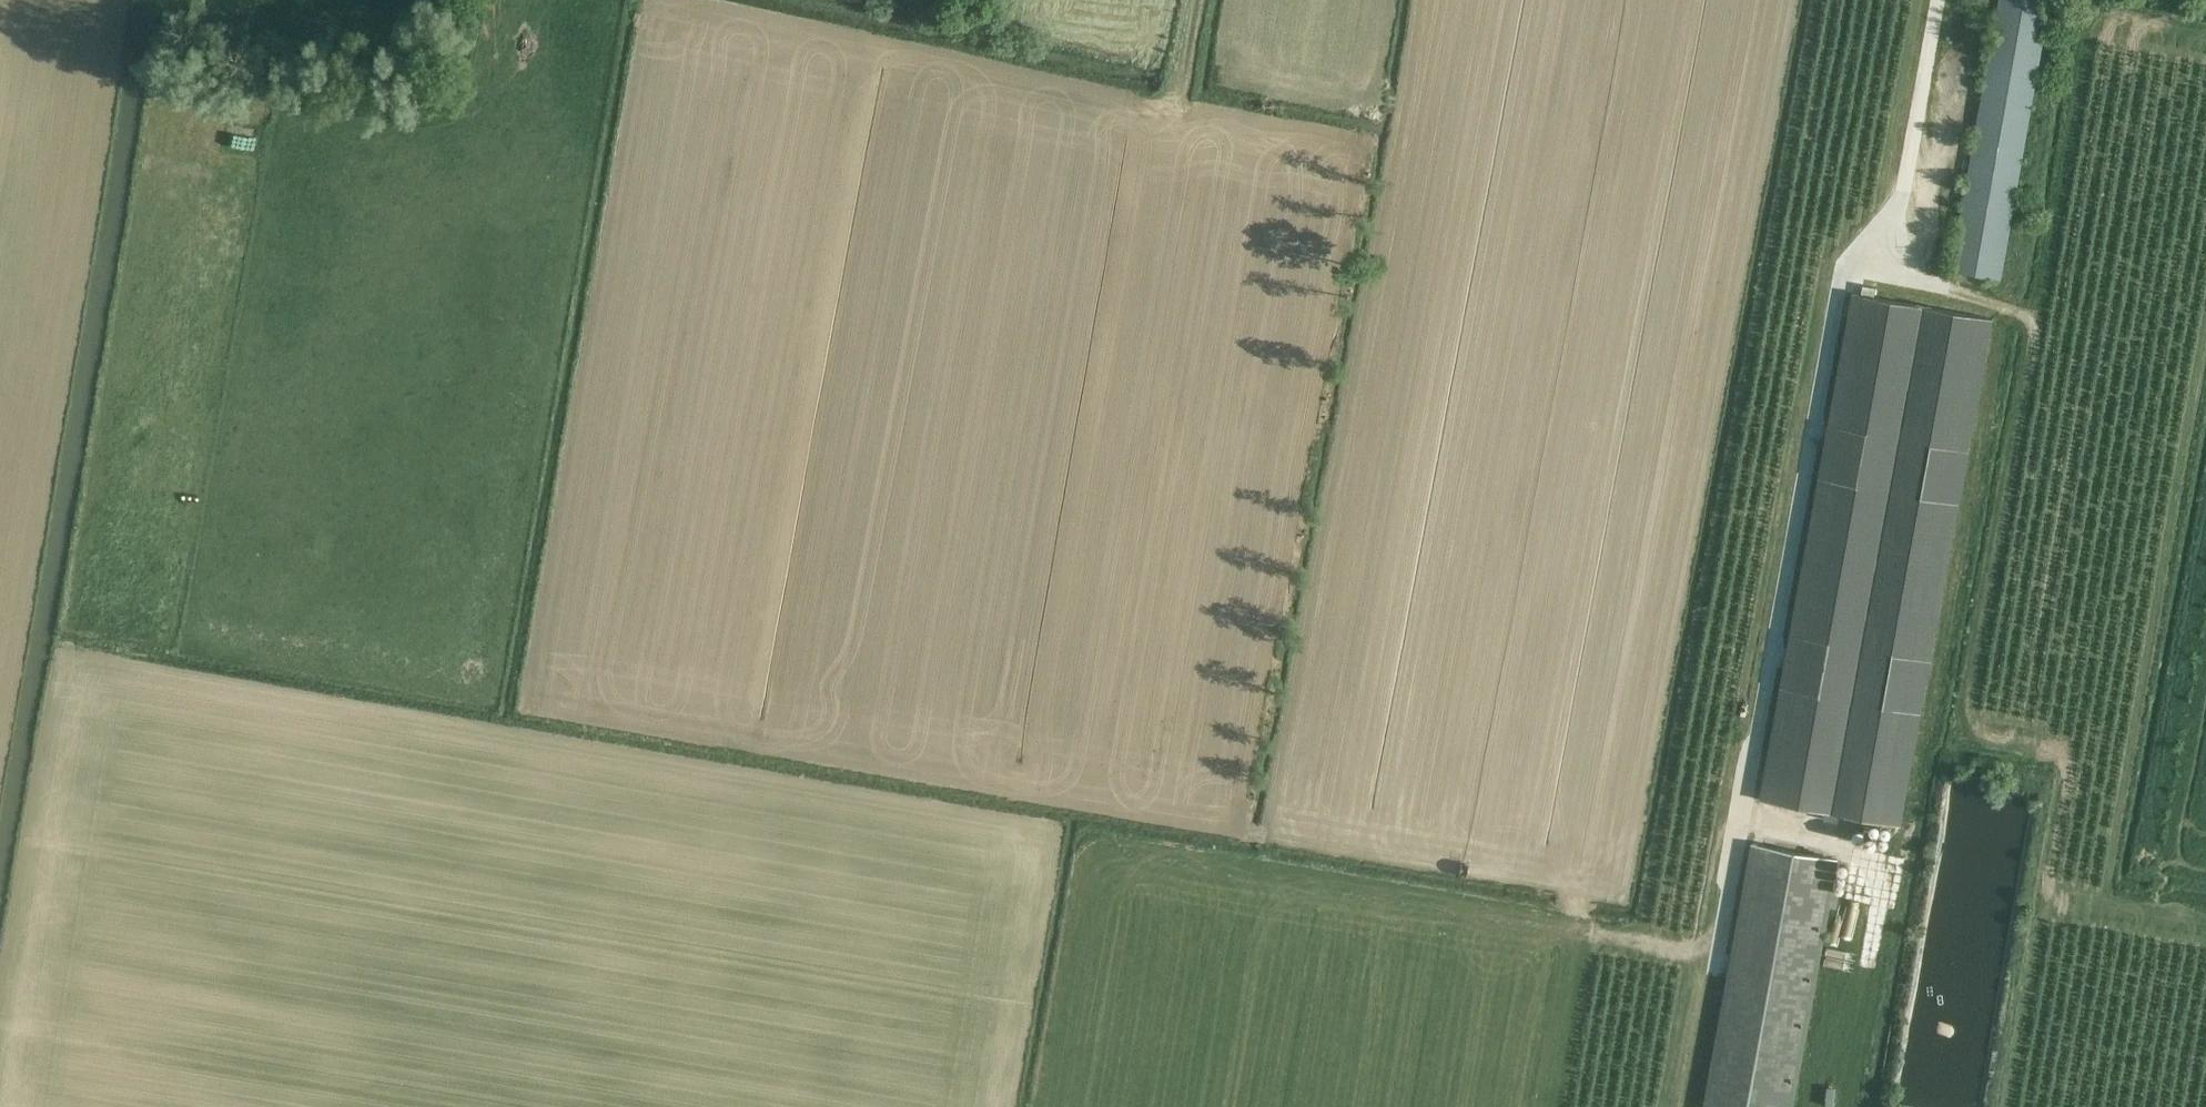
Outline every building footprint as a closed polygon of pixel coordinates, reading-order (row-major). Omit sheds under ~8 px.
[(1950,270),(2002,279),(2050,0),(1997,0),(1950,270)] [(1993,318),(1851,292),(1759,799),(1901,825),(1993,318)] [(1752,842),(1705,1106),(1793,1106),(1838,858),(1752,842)]
